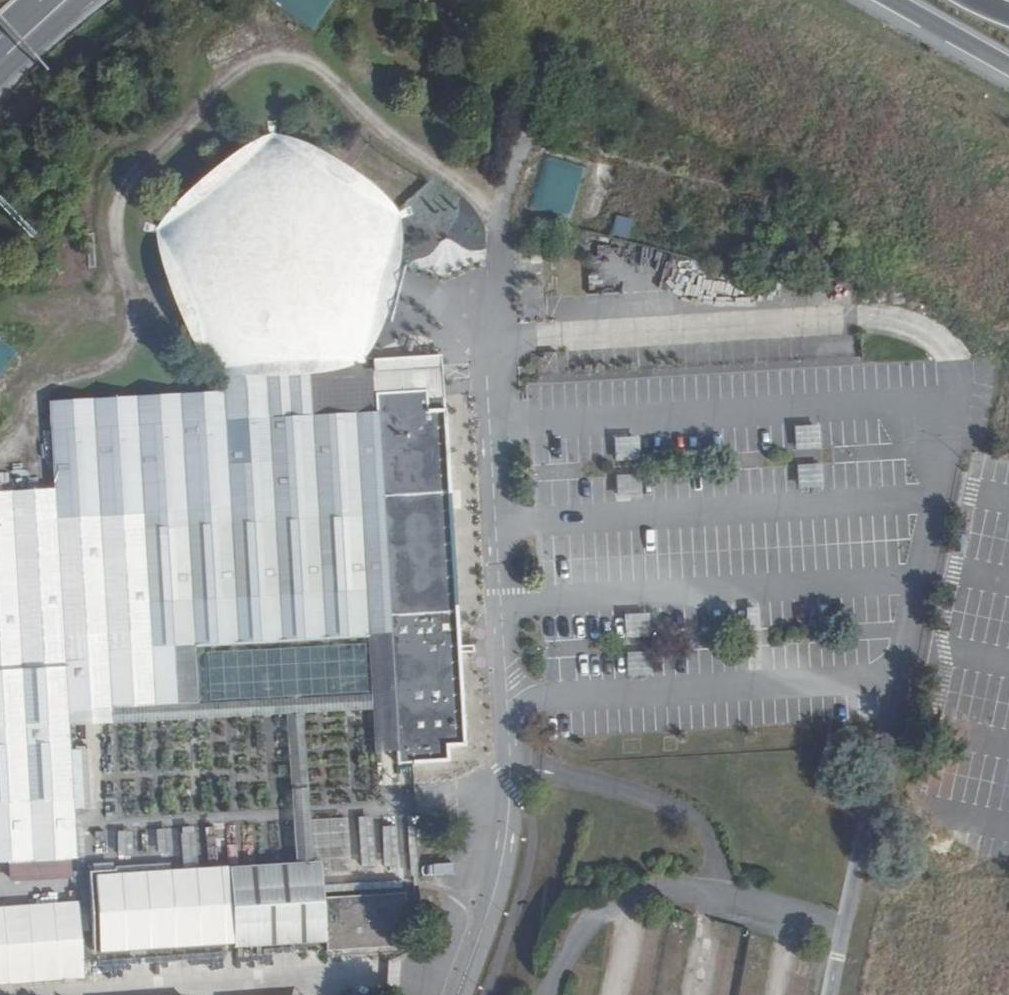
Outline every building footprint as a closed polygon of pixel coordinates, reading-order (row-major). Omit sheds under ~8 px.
[(314,28),(333,0),(272,0),(314,28)] [(220,378),(356,374),(398,226),(286,149),(168,240),(212,379),(220,378)] [(570,216),(585,166),(546,155),(532,205),(570,216)] [(630,237),(633,218),(616,215),(613,234),(630,237)] [(16,350),(0,339),(0,374),(16,350)] [(220,378),(224,434),(50,444),(55,503),(0,506),(0,880),(76,876),(70,731),(155,726),(152,671),(322,663),(388,659),(395,783),(447,778),(446,765),(460,764),(442,366),(356,374),(220,378)] [(639,460),(639,434),(615,435),(616,461),(639,460)] [(636,474),(617,474),(617,495),(637,495),(636,474)] [(625,612),(626,639),(651,637),(650,611),(625,612)] [(309,787),(294,787),(296,858),(311,858),(309,787)] [(359,817),(360,857),(380,856),(378,816),(359,817)] [(385,865),(398,865),(396,825),(383,826),(385,865)] [(229,865),(96,874),(101,952),(234,943),(229,865)] [(403,946),(400,893),(338,897),(341,950),(403,946)] [(341,950),(338,897),(323,898),(327,951),(341,950)] [(0,907),(0,985),(84,979),(78,901),(0,907)]
